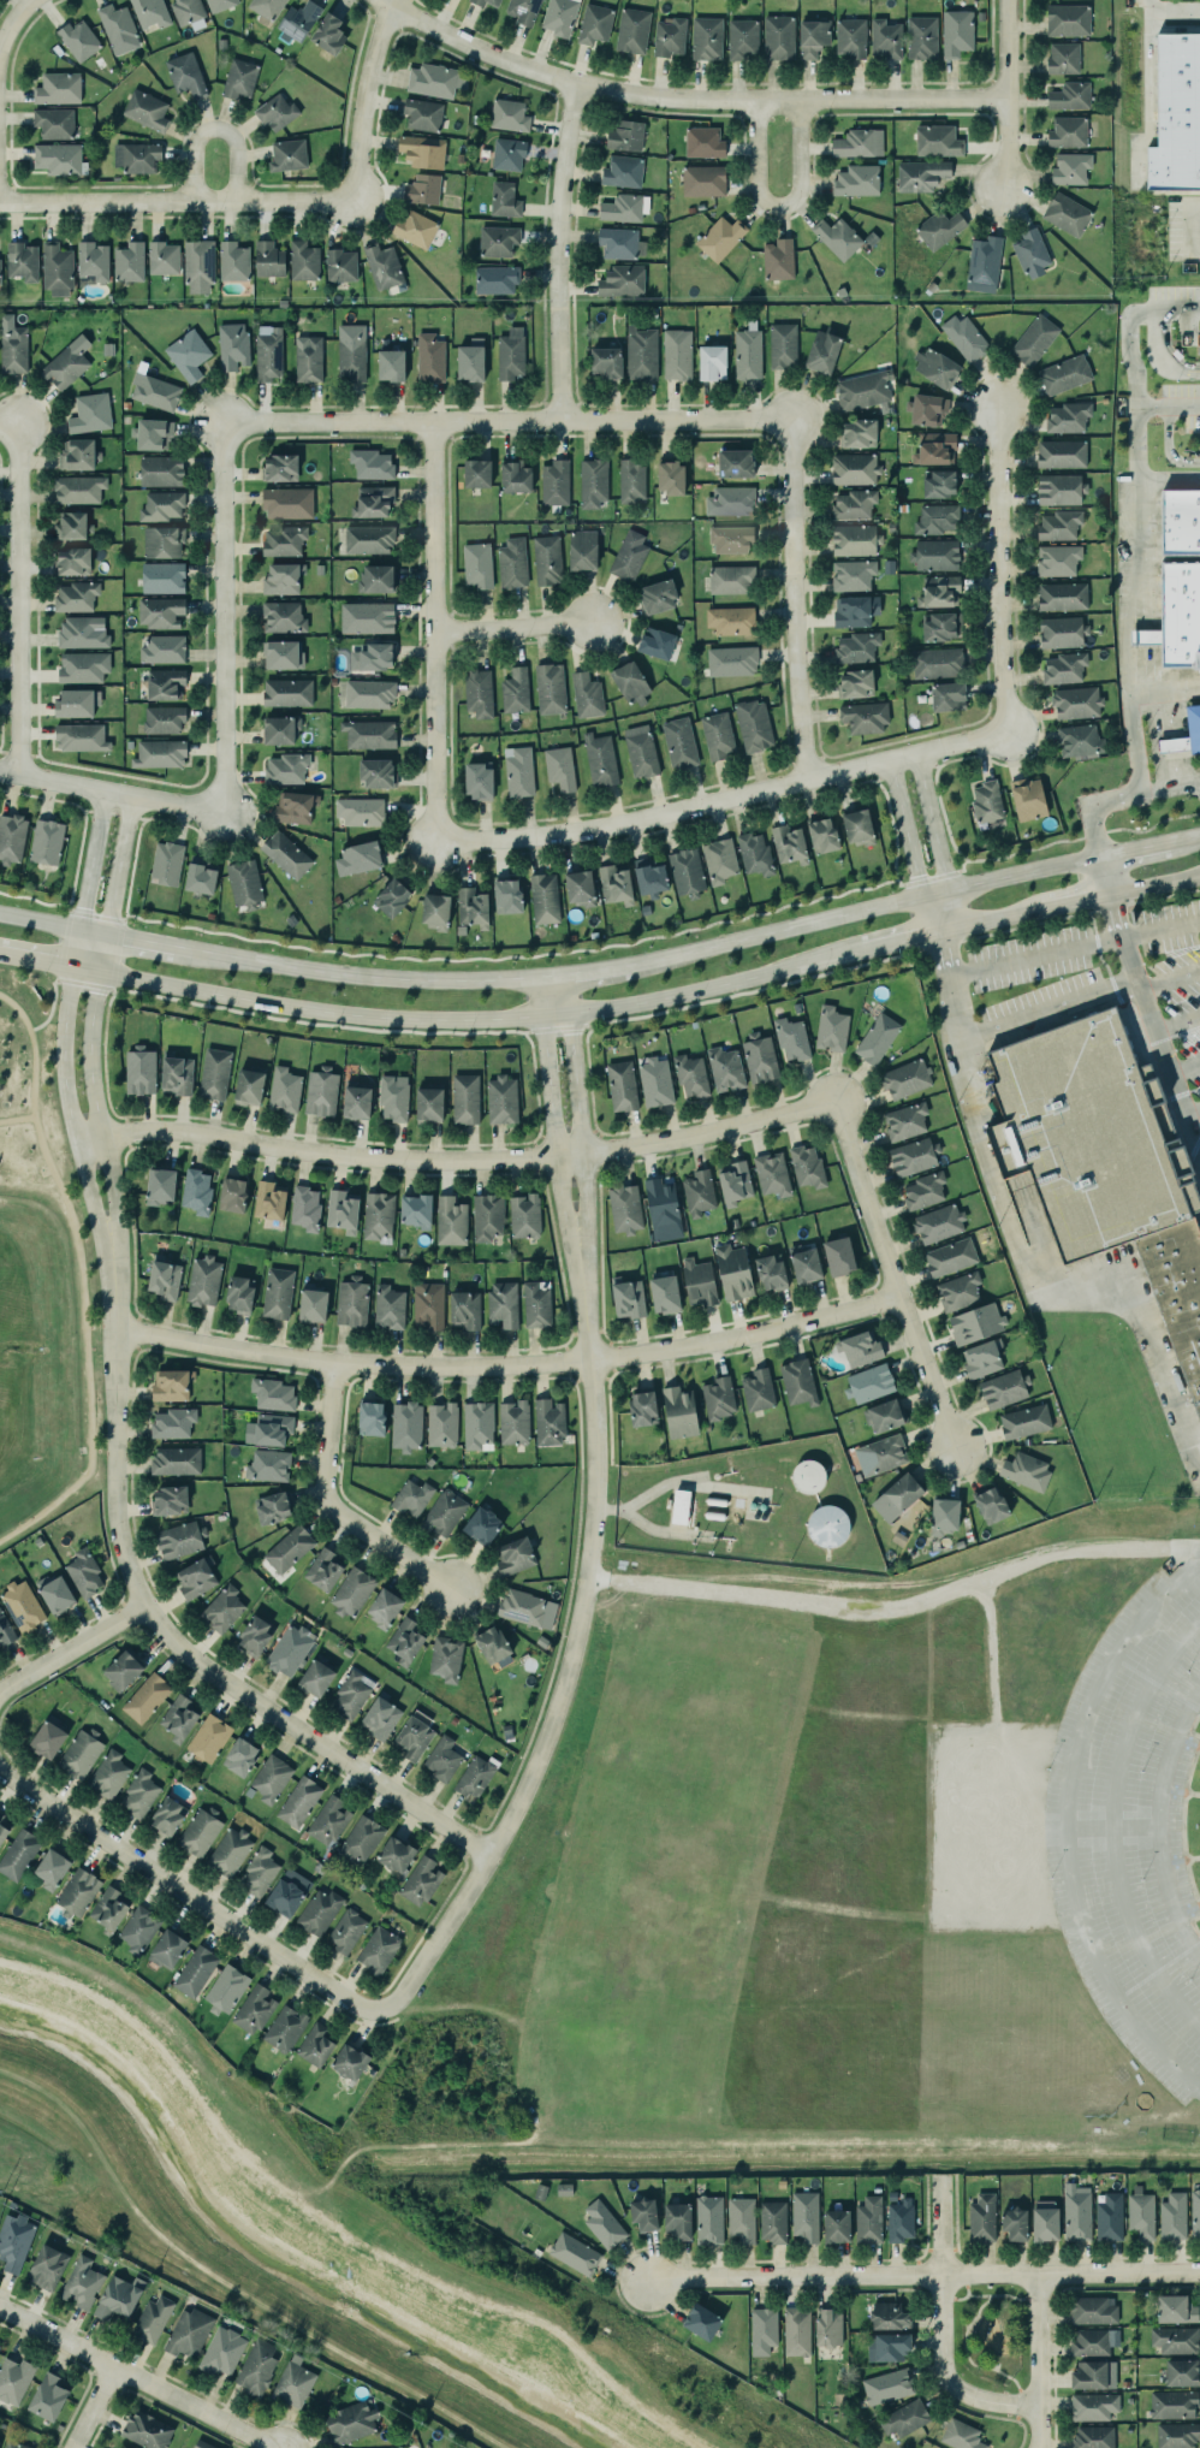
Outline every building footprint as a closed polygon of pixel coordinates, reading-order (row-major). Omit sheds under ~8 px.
[(163,0),(130,0),(141,30),(156,25),(157,28),(171,24),(163,0)] [(168,2),(174,0),(199,0),(204,14),(178,25),(168,2)] [(211,14),(239,3),(238,0),(206,0),(211,14)] [(248,9),(275,22),(286,0),(253,0),(248,9)] [(322,7),(309,0),(306,0),(300,11),(291,6),(274,35),(288,43),(291,38),(302,44),(322,7)] [(513,20),(529,26),(539,0),(507,0),(504,8),(505,12),(511,14),(517,13),(513,20)] [(539,25),(547,0),(578,0),(572,19),(576,20),(574,26),(570,25),(566,38),(549,32),(551,29),(539,25)] [(576,42),(593,46),(594,39),(607,42),(614,9),(585,3),(576,42)] [(114,56),(141,46),(126,6),(114,11),(111,4),(96,9),(114,56)] [(619,5),(649,10),(642,53),(612,48),(619,5)] [(1047,36),(1090,35),(1089,5),(1046,6),(1047,36)] [(973,51),(973,11),(942,11),(942,59),(959,59),(959,51),(973,51)] [(310,42),(337,56),(347,35),(337,30),(342,20),(325,12),(310,42)] [(792,14),(762,14),(762,59),(792,58),(792,14)] [(670,16),(684,17),(681,53),(670,53),(670,49),(667,49),(667,57),(665,57),(665,55),(651,54),(653,31),(654,31),(654,19),(661,20),(663,22),(670,22),(670,16)] [(936,16),(906,17),(907,59),(937,59),(936,16)] [(722,18),(692,17),(691,59),(721,60),(722,18)] [(54,30),(60,25),(66,20),(70,25),(81,18),(101,45),(77,63),(54,30)] [(726,19),(726,59),(743,59),(743,51),(756,52),(756,18),(726,19)] [(901,59),(901,24),(885,24),(885,18),(870,19),(871,58),(885,58),(885,59),(901,59)] [(797,19),(797,43),(798,45),(798,58),(815,58),(815,49),(821,49),(821,45),(828,45),(828,19),(797,19)] [(865,20),(836,19),(835,53),(849,53),(849,59),(865,59),(865,20)] [(1154,32),(1199,32),(1199,188),(1145,189),(1143,146),(1156,146),(1154,32)] [(1078,43),(1048,44),(1048,74),(1079,74),(1078,43)] [(188,87),(191,99),(207,93),(190,49),(162,60),(174,91),(188,87)] [(237,100),(239,95),(251,98),(259,65),(231,58),(221,96),(237,100)] [(452,99),(455,84),(463,86),(465,77),(457,76),(458,69),(420,62),(419,69),(410,68),(406,90),(452,99)] [(31,102),(78,102),(78,72),(40,72),(40,85),(31,85),(31,102)] [(1045,90),(1045,107),(1088,107),(1088,81),(1062,81),(1062,83),(1059,83),(1059,90),(1045,90)] [(119,113),(162,134),(168,119),(160,115),(166,103),(149,95),(149,93),(144,90),(144,93),(132,87),(119,113)] [(301,113),(292,102),(288,105),(278,92),(253,112),(263,125),(266,122),(275,133),(301,113)] [(402,114),(409,115),(407,128),(439,133),(443,104),(405,98),(402,114)] [(528,133),(531,117),(524,115),(526,103),(494,98),(489,126),(528,133)] [(31,108),(71,108),(71,137),(40,137),(40,135),(38,134),(38,130),(40,129),(40,124),(31,124),(31,108)] [(1046,129),(1045,146),(1085,146),(1085,115),(1051,115),(1051,129),(1046,129)] [(617,129),(607,129),(606,149),(642,151),(643,121),(618,121),(617,129)] [(914,124),(952,124),(952,138),(962,138),(962,154),(915,154),(914,124)] [(683,125),(684,156),(724,155),(724,140),(717,140),(717,138),(718,138),(718,125),(683,125)] [(830,138),(830,155),(881,155),(881,128),(846,128),(846,132),(843,132),(843,138),(830,138)] [(444,168),(445,138),(398,136),(398,152),(405,152),(404,166),(444,168)] [(269,143),(272,171),(307,167),(304,139),(269,143)] [(523,171),(525,140),(494,139),(492,169),(523,171)] [(111,143),(159,143),(159,158),(152,158),(152,160),(154,160),(154,172),(124,172),(124,166),(111,166),(111,143)] [(33,169),(46,169),(46,175),(81,175),(80,144),(33,144),(33,169)] [(1092,154),(1055,154),(1055,168),(1051,168),(1051,184),(1085,185),(1085,168),(1092,169),(1092,154)] [(600,185),(641,186),(642,157),(609,156),(609,167),(601,167),(600,185)] [(896,160),(949,160),(949,176),(935,177),(935,184),(931,185),(931,188),(931,191),(897,191),(896,160)] [(845,164),(877,164),(877,194),(830,194),(830,178),(834,178),(834,171),(845,171),(845,164)] [(725,166),(682,166),(682,196),(725,196),(725,166)] [(403,203),(438,204),(440,175),(414,174),(413,184),(404,184),(403,203)] [(491,179),(512,180),(512,195),(512,198),(521,198),(519,215),(488,214),(491,179)] [(1041,220),(1081,237),(1093,209),(1053,193),(1041,220)] [(614,203),(599,202),(598,220),(642,222),(643,195),(615,194),(614,203)] [(438,223),(410,211),(405,222),(397,218),(390,234),(427,249),(438,223)] [(946,219),(941,211),(914,226),(929,251),(969,227),(959,211),(946,219)] [(716,264),(748,229),(737,218),(730,225),(721,216),(695,243),(716,264)] [(843,262),(864,241),(839,217),(830,227),(821,218),(809,230),(843,262)] [(477,225),(477,255),(510,256),(511,242),(518,243),(518,226),(477,225)] [(1051,263),(1036,226),(1020,233),(1023,239),(1012,244),(1027,281),(1045,273),(1042,267),(1051,263)] [(637,241),(638,230),(598,228),(597,246),(603,246),(602,257),(645,258),(645,241),(637,241)] [(969,236),(982,238),(984,232),(1002,235),(993,292),(962,289),(969,236)] [(792,277),(790,237),(774,237),(774,244),(773,244),(771,242),(764,242),(761,245),(762,278),(792,277)] [(125,241),(141,239),(141,279),(113,280),(112,245),(125,245),(125,241)] [(182,239),(212,239),(213,283),(207,283),(207,292),(186,292),(186,283),(182,283),(182,239)] [(254,239),(254,274),(283,274),(283,249),(274,249),(274,247),(272,247),(272,239),(254,239)] [(219,280),(249,280),(249,248),(236,247),(236,240),(220,240),(219,280)] [(306,240),(290,240),(290,280),(320,280),(319,247),(306,248),(306,240)] [(72,250),(59,250),(59,241),(42,241),(43,294),(72,294),(72,250)] [(108,246),(94,246),(94,241),(78,241),(78,284),(108,283),(108,246)] [(361,245),(375,241),(378,249),(391,244),(403,280),(375,290),(361,245)] [(37,246),(24,246),(24,242),(7,242),(8,276),(23,276),(23,283),(38,283),(37,246)] [(179,243),(149,242),(148,274),(179,275),(179,243)] [(327,282),(357,280),(355,250),(325,251),(327,282)] [(611,265),(642,265),(642,296),(595,296),(595,278),(604,278),(604,269),(611,269),(611,265)] [(520,267),(475,268),(475,294),(514,293),(514,284),(520,284),(520,267)] [(1036,310),(1059,328),(1028,368),(1014,357),(1016,355),(1014,354),(1012,354),(1006,350),(1036,310)] [(967,364),(978,356),(979,357),(987,351),(984,346),(986,343),(963,313),(957,318),(952,312),(935,325),(967,364)] [(27,373),(27,327),(14,327),(13,314),(0,314),(0,345),(0,373),(27,373)] [(248,366),(247,323),(218,324),(220,372),(238,371),(238,366),(248,366)] [(769,324),(770,369),(797,368),(795,323),(769,324)] [(625,324),(625,378),(642,378),(642,380),(657,380),(657,327),(644,327),(644,330),(634,330),(634,324),(625,324)] [(365,325),(338,325),(338,374),(349,374),(349,382),(365,382),(365,325)] [(497,379),(512,379),(512,374),(524,374),(523,334),(522,334),(522,325),(507,325),(507,334),(497,334),(497,379)] [(162,348),(191,326),(210,352),(195,364),(201,374),(189,384),(162,348)] [(256,382),(281,383),(282,326),(257,326),(256,382)] [(733,330),(742,330),(742,328),(760,328),(760,377),(733,377),(733,330)] [(663,330),(664,380),(691,380),(690,330),(663,330)] [(416,332),(434,331),(434,339),(442,338),(444,380),(417,381),(416,332)] [(841,337),(814,331),(805,369),(832,376),(841,337)] [(1192,332),(1192,342),(1199,342),(1199,332),(1192,332)] [(91,364),(81,353),(91,344),(81,333),(40,370),(60,392),(91,364)] [(293,334),(321,334),(320,381),(293,381),(293,334)] [(455,344),(483,344),(483,381),(467,381),(467,378),(455,378),(455,344)] [(911,369),(948,390),(962,367),(925,345),(911,369)] [(699,380),(726,380),(726,346),(699,346),(699,380)] [(621,348),(590,349),(591,374),(604,374),(605,380),(622,379),(621,348)] [(405,381),(405,350),(378,350),(379,381),(405,381)] [(1037,371),(1047,397),(1092,379),(1083,353),(1037,371)] [(834,380),(837,393),(834,393),(839,411),(890,399),(887,389),(885,389),(883,380),(891,378),(889,367),(834,380)] [(133,371),(179,387),(171,411),(129,396),(133,383),(130,381),(133,371)] [(73,395),(106,390),(111,427),(67,433),(65,417),(77,416),(73,395)] [(941,426),(941,415),(948,415),(949,397),(913,395),(913,402),(906,401),(905,411),(911,412),(910,425),(941,426)] [(1044,416),(1044,431),(1083,431),(1083,419),(1085,419),(1085,415),(1089,415),(1089,402),(1061,402),(1061,407),(1047,407),(1047,416),(1044,416)] [(137,417),(165,419),(165,420),(172,420),(171,435),(168,435),(168,439),(166,440),(165,449),(161,447),(161,449),(135,449),(136,435),(129,435),(129,426),(136,426),(137,417)] [(876,420),(843,421),(843,448),(876,447),(876,420)] [(915,431),(955,431),(955,450),(952,450),(952,462),(947,462),(947,463),(916,464),(916,463),(909,463),(909,451),(916,451),(915,431)] [(91,438),(91,468),(58,468),(58,452),(60,452),(60,447),(61,447),(61,438),(91,438)] [(1086,440),(1037,441),(1037,468),(1087,467),(1086,440)] [(392,478),(392,463),(388,463),(388,452),(376,454),(375,449),(347,449),(347,462),(354,462),(354,478),(392,478)] [(717,449),(750,449),(750,460),(753,460),(753,475),(717,476),(717,449)] [(832,454),(874,454),(874,463),(880,463),(880,474),(874,474),(874,482),(831,484),(830,457),(832,457),(832,454)] [(264,481),(298,481),(298,455),(264,455),(264,481)] [(183,457),(140,456),(140,486),(183,486),(183,457)] [(489,458),(489,486),(463,486),(463,458),(489,458)] [(499,462),(499,482),(500,482),(500,491),(530,491),(530,466),(522,467),(521,458),(516,458),(516,461),(505,461),(505,462),(499,462)] [(541,465),(542,505),(569,505),(568,459),(551,460),(551,465),(541,465)] [(580,509),(599,509),(599,501),(608,501),(607,460),(580,460),(580,509)] [(619,504),(635,504),(635,499),(645,498),(645,461),(619,461),(619,504)] [(657,494),(684,494),(685,463),(657,462),(657,494)] [(928,470),(928,476),(921,476),(921,497),(947,497),(947,492),(958,492),(958,470),(928,470)] [(1035,473),(1035,491),(1036,491),(1036,503),(1079,503),(1079,492),(1086,492),(1086,481),(1080,481),(1080,473),(1035,473)] [(106,477),(54,476),(54,503),(99,503),(100,488),(106,488),(106,477)] [(394,486),(357,487),(357,506),(351,506),(351,518),(388,517),(388,506),(394,506),(394,486)] [(311,487),(311,517),(265,517),(265,509),(260,509),(260,487),(311,487)] [(705,514),(755,515),(756,488),(713,487),(713,497),(705,496),(705,514)] [(847,490),(847,495),(832,495),(833,520),(871,519),(870,504),(877,504),(876,490),(847,490)] [(1160,491),(1160,556),(1199,555),(1199,491),(1160,491)] [(184,492),(145,492),(145,506),(138,506),(138,521),(169,522),(169,517),(184,517),(184,492)] [(959,504),(920,506),(920,520),(913,520),(913,534),(960,532),(959,504)] [(52,538),(84,538),(84,532),(90,532),(90,522),(84,522),(84,511),(57,510),(57,522),(52,522),(52,538)] [(1076,540),(1076,526),(1083,526),(1083,510),(1053,511),(1053,515),(1038,515),(1038,541),(1076,540)] [(343,526),(393,524),(393,540),(391,540),(391,545),(387,545),(387,552),(343,552),(343,526)] [(875,525),(832,526),(833,556),(875,555),(875,544),(882,544),(882,534),(875,534),(875,525)] [(143,528),(144,558),(181,557),(181,544),(185,543),(185,527),(143,528)] [(264,556),(301,556),(301,543),(308,543),(308,527),(263,528),(264,556)] [(753,527),(709,527),(709,543),(714,543),(714,553),(748,553),(748,544),(753,544),(753,527)] [(645,535),(627,528),(607,572),(632,583),(648,547),(641,544),(645,535)] [(597,531),(569,531),(569,571),(596,571),(597,531)] [(527,585),(513,586),(513,587),(504,588),(504,587),(499,587),(495,546),(504,545),(504,537),(522,535),(527,585)] [(535,585),(561,584),(559,536),(533,537),(535,585)] [(914,569),(957,569),(957,539),(914,539),(914,550),(907,550),(907,561),(914,561),(914,569)] [(464,584),(474,584),(475,589),(492,589),(491,543),(463,544),(464,584)] [(1036,545),(1080,544),(1080,558),(1075,558),(1075,561),(1074,563),(1074,564),(1074,575),(1035,575),(1035,559),(1036,558),(1036,545)] [(57,549),(57,576),(91,575),(90,548),(57,549)] [(833,591),(870,591),(870,576),(876,576),(876,561),(832,561),(833,591)] [(1159,665),(1199,665),(1199,561),(1159,561),(1159,665)] [(141,562),(183,562),(183,576),(180,576),(180,580),(183,580),(183,592),(141,592),(141,562)] [(267,563),(297,563),(303,563),(303,573),(297,573),(297,593),(260,593),(260,576),(265,576),(265,570),(267,570),(267,563)] [(355,592),(392,592),(392,564),(362,564),(362,570),(358,570),(358,579),(355,579),(355,592)] [(708,567),(709,594),(753,593),(752,566),(708,567)] [(923,576),(923,596),(916,596),(917,607),(959,606),(959,576),(923,576)] [(639,588),(646,615),(677,606),(669,579),(639,588)] [(93,611),(93,595),(99,595),(99,582),(69,581),(69,586),(55,586),(55,611),(93,611)] [(1038,584),(1039,611),(1088,610),(1087,583),(1038,584)] [(834,627),(870,626),(870,615),(880,615),(879,596),(833,597),(834,627)] [(136,597),(184,597),(184,614),(173,614),(173,618),(178,618),(178,627),(145,627),(145,623),(136,623),(136,597)] [(263,633),(308,632),(308,618),(301,618),(301,602),(263,602),(263,633)] [(394,603),(340,604),(341,634),(394,633),(394,603)] [(715,636),(755,634),(754,607),(705,609),(706,627),(715,627),(715,636)] [(920,621),(921,640),(947,640),(947,634),(954,634),(954,627),(960,627),(960,611),(927,612),(928,620),(923,620),(920,621)] [(63,614),(101,614),(101,634),(107,634),(107,646),(57,646),(57,641),(54,641),(54,628),(59,628),(59,618),(63,618),(63,614)] [(1040,648),(1083,647),(1083,636),(1089,635),(1089,625),(1081,625),(1081,617),(1039,618),(1040,648)] [(636,650),(668,661),(676,636),(644,625),(636,650)] [(1158,630),(1133,630),(1133,644),(1158,644),(1158,630)] [(880,632),(848,633),(849,638),(835,638),(836,663),(874,662),(873,646),(880,646),(880,632)] [(137,646),(137,662),(183,660),(183,648),(183,642),(180,642),(182,640),(182,634),(145,634),(145,640),(148,641),(145,641),(145,642),(143,642),(143,646),(137,646)] [(303,642),(264,641),(263,669),(302,669),(303,642)] [(350,671),(394,669),(393,644),(350,645),(350,671)] [(707,648),(708,676),(758,674),(757,646),(707,648)] [(911,650),(912,678),(963,677),(962,649),(911,650)] [(1085,651),(1086,664),(1081,665),(1081,669),(1080,670),(1080,681),(1041,683),(1040,668),(1044,668),(1044,660),(1042,660),(1042,658),(1056,657),(1056,652),(1061,652),(1061,653),(1085,651)] [(110,653),(59,652),(59,682),(103,683),(103,673),(110,673),(110,653)] [(609,672),(626,704),(635,699),(639,707),(647,703),(643,696),(650,692),(633,659),(609,672)] [(498,680),(501,680),(501,677),(509,676),(507,665),(525,663),(529,711),(500,713),(498,680)] [(535,665),(537,714),(565,713),(563,664),(535,665)] [(462,674),(467,674),(467,668),(475,668),(475,669),(489,669),(492,717),(474,718),(474,710),(464,710),(462,674)] [(186,686),(185,669),(147,670),(148,700),(181,699),(181,686),(186,686)] [(570,671),(586,669),(588,681),(595,680),(595,681),(598,681),(602,712),(576,716),(570,671)] [(839,698),(873,697),(873,671),(838,671),(839,698)] [(313,680),(263,679),(263,706),(312,707),(313,680)] [(394,682),(346,680),(345,707),(394,708),(394,682)] [(929,684),(963,682),(964,709),(931,711),(929,684)] [(1095,686),(1097,695),(1101,695),(1103,705),(1098,705),(1098,716),(1055,719),(1053,705),(1050,706),(1048,694),(1053,694),(1053,689),(1095,686)] [(93,717),(93,706),(100,706),(100,690),(61,690),(61,700),(55,700),(54,717),(93,717)] [(744,753),(774,747),(763,698),(734,705),(744,753)] [(838,705),(885,700),(887,723),(881,723),(881,731),(848,734),(846,721),(839,722),(838,705)] [(1183,705),(1199,703),(1199,752),(1188,753),(1183,705)] [(144,707),(145,735),(181,734),(180,723),(186,723),(186,706),(144,707)] [(725,710),(735,749),(724,753),(725,757),(709,760),(699,717),(725,710)] [(264,718),(264,745),(298,744),(298,717),(264,718)] [(697,766),(690,717),(663,721),(669,770),(697,766)] [(396,721),(339,722),(339,731),(346,731),(347,750),(396,749),(396,721)] [(647,722),(659,772),(642,777),(642,773),(632,776),(620,728),(647,722)] [(109,749),(59,749),(59,747),(55,747),(55,740),(53,740),(53,723),(102,723),(102,740),(109,740),(109,749)] [(1055,727),(1056,743),(1062,742),(1062,746),(1059,746),(1061,755),(1104,752),(1103,736),(1097,737),(1097,734),(1094,733),(1093,723),(1055,727)] [(591,787),(618,784),(611,735),(592,738),(591,731),(583,732),(591,787)] [(185,740),(137,741),(137,758),(130,758),(130,768),(186,767),(185,740)] [(541,748),(546,781),(549,780),(549,782),(557,781),(558,793),(566,792),(575,789),(569,745),(541,748)] [(506,798),(533,797),(532,747),(505,748),(506,798)] [(262,783),(302,782),(301,771),(303,771),(303,766),(308,766),(308,753),(279,753),(279,757),(266,758),(266,766),(262,766),(262,783)] [(360,760),(361,788),(394,787),(394,759),(360,760)] [(465,763),(466,798),(493,798),(492,763),(465,763)] [(1006,781),(1016,822),(1047,814),(1038,777),(1029,780),(1029,778),(1023,780),(1023,776),(1006,781)] [(972,786),(975,802),(972,803),(977,824),(1004,818),(996,781),(972,786)] [(275,822),(310,824),(311,808),(318,808),(319,794),(277,792),(275,822)] [(383,798),(335,799),(335,817),(343,817),(343,826),(383,825),(383,798)] [(847,847),(873,843),(869,810),(842,813),(847,847)] [(1,859),(0,863),(21,865),(28,818),(0,814),(0,859),(1,859)] [(839,849),(831,817),(806,823),(814,855),(839,849)] [(57,867),(66,825),(36,818),(27,860),(57,867)] [(768,826),(784,823),(786,830),(800,826),(808,863),(798,865),(796,858),(777,863),(768,826)] [(260,848),(296,881),(313,862),(277,829),(260,848)] [(765,832),(738,836),(744,877),(772,873),(765,832)] [(343,850),(341,847),(346,846),(375,838),(378,849),(376,849),(379,859),(381,859),(382,865),(380,865),(380,866),(354,872),(354,871),(345,873),(339,852),(343,850)] [(739,873),(730,838),(701,844),(711,887),(725,884),(724,877),(739,873)] [(182,845),(155,842),(151,881),(178,885),(182,845)] [(666,854),(678,852),(678,849),(685,848),(687,849),(695,847),(705,888),(696,890),(699,896),(689,899),(687,893),(677,895),(666,854)] [(185,891),(214,895),(217,870),(203,868),(205,857),(190,855),(185,891)] [(640,896),(648,894),(650,900),(658,898),(656,892),(669,889),(663,864),(650,867),(648,857),(632,861),(640,896)] [(265,904),(253,859),(225,866),(235,906),(245,904),(246,909),(265,904)] [(598,867),(602,903),(623,901),(624,907),(633,906),(629,869),(616,871),(615,865),(598,867)] [(589,866),(576,867),(577,871),(563,872),(566,902),(572,901),(574,906),(581,905),(582,907),(594,906),(594,905),(595,903),(594,899),(594,895),(592,895),(593,891),(589,866)] [(559,920),(554,873),(542,875),(542,872),(528,875),(533,924),(559,920)] [(494,913),(492,877),(503,876),(503,879),(515,878),(516,889),(519,893),(518,900),(521,900),(521,912),(494,913)] [(371,901),(391,919),(413,895),(394,877),(371,901)] [(475,894),(475,887),(457,887),(458,924),(478,924),(478,931),(489,930),(488,894),(475,894)] [(422,893),(448,895),(447,914),(446,915),(445,921),(446,921),(445,931),(433,930),(434,927),(424,926),(424,923),(420,923),(422,893)] [(845,1051),(847,1014),(834,1013),(834,1005),(819,1004),(816,1049),(845,1051)] [(1115,1006),(1196,1210),(1119,1237),(1064,1256),(982,1049),(1115,1006)] [(851,1050),(878,1010),(899,1025),(872,1066),(860,1057),(861,1056),(851,1050)] [(804,1020),(787,1022),(786,1017),(774,1019),(777,1049),(784,1048),(785,1062),(809,1059),(804,1020)] [(739,1042),(749,1083),(758,1080),(758,1083),(766,1081),(766,1079),(777,1075),(767,1036),(758,1037),(756,1031),(745,1033),(748,1039),(739,1042)] [(124,1050),(125,1092),(133,1092),(133,1095),(141,1095),(141,1092),(153,1092),(153,1050),(143,1050),(143,1043),(132,1043),(132,1050),(124,1050)] [(707,1048),(714,1092),(744,1087),(738,1049),(722,1052),(721,1046),(707,1048)] [(204,1047),(230,1051),(222,1101),(207,1098),(208,1096),(196,1095),(204,1047)] [(700,1056),(708,1093),(694,1097),(693,1093),(683,1096),(682,1089),(681,1089),(681,1084),(676,1084),(670,1055),(683,1053),(684,1057),(688,1056),(689,1059),(700,1056)] [(654,1060),(665,1059),(672,1102),(643,1107),(636,1067),(640,1067),(640,1063),(647,1062),(646,1056),(654,1055),(654,1060)] [(191,1057),(189,1095),(173,1095),(173,1091),(160,1090),(160,1087),(159,1087),(160,1056),(191,1057)] [(880,1072),(919,1056),(923,1067),(927,1066),(929,1072),(926,1073),(929,1083),(890,1099),(885,1086),(881,1089),(878,1079),(880,1078),(881,1074),(880,1072)] [(606,1064),(612,1112),(638,1109),(632,1060),(606,1064)] [(301,1076),(288,1075),(289,1067),(273,1065),(269,1108),(282,1109),(282,1112),(298,1113),(301,1076)] [(308,1071),(304,1114),(334,1117),(338,1074),(330,1074),(331,1066),(320,1065),(319,1072),(308,1071)] [(245,1106),(245,1103),(257,1106),(263,1073),(237,1068),(232,1098),(232,1099),(232,1103),(245,1106)] [(379,1074),(392,1075),(392,1080),(393,1080),(394,1075),(405,1075),(405,1083),(406,1083),(405,1122),(390,1121),(390,1118),(381,1116),(381,1103),(378,1103),(379,1074)] [(516,1078),(507,1079),(506,1074),(495,1074),(496,1079),(487,1080),(488,1123),(518,1123),(516,1078)] [(478,1075),(452,1075),(453,1124),(479,1124),(478,1075)] [(343,1117),(369,1118),(371,1087),(354,1087),(354,1081),(344,1081),(343,1117)] [(416,1122),(442,1123),(443,1089),(416,1088),(416,1122)] [(891,1143),(927,1131),(922,1115),(928,1113),(924,1101),(882,1114),(891,1143)] [(886,1149),(889,1158),(890,1166),(892,1164),(896,1176),(935,1163),(933,1154),(940,1151),(937,1140),(929,1143),(927,1136),(886,1149)] [(789,1149),(796,1187),(811,1184),(812,1190),(827,1187),(821,1157),(816,1158),(813,1144),(789,1149)] [(761,1195),(776,1192),(777,1198),(792,1195),(781,1151),(752,1158),(761,1195)] [(715,1173),(723,1202),(723,1203),(724,1208),(735,1205),(733,1199),(742,1198),(742,1197),(752,1195),(743,1158),(726,1162),(727,1166),(715,1168),(717,1173),(715,1173)] [(207,1216),(212,1187),(207,1186),(209,1173),(201,1172),(201,1168),(184,1166),(178,1205),(189,1207),(190,1209),(194,1209),(192,1214),(207,1216)] [(147,1205),(161,1205),(161,1200),(174,1201),(176,1170),(148,1169),(147,1205)] [(682,1180),(689,1220),(701,1218),(700,1210),(715,1208),(709,1169),(692,1171),(693,1178),(682,1180)] [(945,1200),(940,1185),(946,1183),(942,1170),(912,1179),(914,1184),(901,1188),(909,1211),(945,1200)] [(221,1178),(226,1178),(244,1181),(243,1191),(245,1195),(243,1214),(216,1208),(221,1178)] [(675,1183),(661,1185),(660,1178),(644,1180),(650,1230),(680,1227),(675,1183)] [(280,1221),(285,1191),(274,1190),(274,1191),(269,1191),(271,1181),(256,1179),(251,1216),(280,1221)] [(606,1189),(612,1232),(623,1231),(623,1235),(632,1234),(632,1228),(641,1227),(635,1184),(622,1186),(620,1182),(611,1184),(611,1189),(606,1189)] [(292,1184),(308,1186),(307,1190),(316,1191),(315,1203),(320,1204),(316,1233),(303,1232),(303,1227),(299,1226),(299,1225),(287,1222),(292,1184)] [(327,1227),(357,1228),(358,1199),(346,1198),(346,1190),(328,1189),(327,1227)] [(363,1191),(394,1192),(392,1221),(391,1223),(391,1237),(390,1237),(388,1244),(376,1243),(378,1240),(360,1239),(363,1191)] [(511,1238),(540,1237),(539,1192),(527,1193),(527,1197),(509,1197),(511,1238)] [(434,1193),(434,1244),(465,1244),(465,1203),(457,1203),(457,1204),(455,1204),(455,1193),(434,1193)] [(473,1195),(474,1242),(491,1242),(491,1235),(503,1235),(503,1194),(473,1195)] [(431,1225),(431,1196),(401,1195),(400,1225),(431,1225)] [(966,1230),(956,1202),(912,1218),(922,1246),(966,1230)] [(1196,1210),(1119,1237),(1199,1437),(1199,1221),(1196,1210)] [(820,1243),(828,1275),(830,1276),(846,1273),(846,1270),(854,1268),(845,1235),(820,1243)] [(923,1254),(932,1279),(978,1262),(969,1236),(923,1254)] [(713,1246),(725,1302),(754,1296),(744,1247),(730,1250),(729,1243),(713,1246)] [(823,1279),(815,1245),(789,1251),(797,1285),(823,1279)] [(758,1284),(760,1284),(761,1291),(770,1290),(771,1292),(788,1287),(778,1251),(750,1257),(758,1284)] [(213,1305),(220,1262),(210,1261),(212,1255),(203,1253),(202,1259),(192,1257),(184,1300),(189,1300),(188,1304),(198,1306),(200,1304),(213,1305)] [(181,1265),(164,1263),(164,1255),(152,1254),(148,1290),(159,1292),(158,1300),(177,1302),(181,1265)] [(711,1262),(694,1264),(693,1257),(682,1258),(688,1305),(701,1303),(702,1307),(717,1305),(711,1262)] [(293,1270),(266,1267),(262,1317),(289,1319),(293,1270)] [(934,1284),(975,1269),(980,1282),(975,1284),(976,1287),(975,1292),(979,1299),(943,1312),(938,1299),(943,1297),(940,1291),(938,1292),(934,1284)] [(337,1281),(347,1281),(349,1274),(360,1275),(358,1282),(367,1282),(364,1326),(355,1324),(355,1327),(346,1326),(346,1324),(334,1323),(337,1281)] [(653,1314),(679,1312),(677,1276),(650,1278),(653,1314)] [(230,1277),(225,1310),(250,1314),(256,1281),(230,1277)] [(608,1284),(638,1279),(644,1316),(628,1318),(628,1315),(613,1317),(608,1284)] [(374,1281),(391,1281),(390,1286),(405,1288),(403,1332),(370,1330),(373,1291),(374,1281)] [(550,1281),(523,1282),(525,1328),(551,1327),(550,1281)] [(517,1328),(516,1282),(488,1283),(489,1325),(500,1324),(500,1329),(517,1328)] [(413,1283),(413,1324),(426,1324),(426,1330),(442,1331),(443,1284),(413,1283)] [(298,1287),(295,1321),(296,1322),(309,1324),(313,1322),(323,1323),(328,1291),(298,1287)] [(448,1292),(477,1291),(477,1329),(462,1329),(462,1324),(448,1324),(448,1292)] [(946,1318),(950,1329),(949,1330),(955,1346),(1002,1328),(1000,1324),(1006,1322),(1003,1314),(998,1316),(992,1300),(946,1318)] [(882,1358),(873,1329),(833,1341),(836,1353),(844,1350),(849,1368),(882,1358)] [(960,1350),(964,1363),(962,1364),(967,1380),(1002,1367),(994,1349),(1000,1346),(997,1336),(960,1350)] [(774,1361),(785,1405),(803,1401),(806,1407),(818,1405),(804,1351),(786,1353),(774,1361)] [(849,1398),(853,1396),(856,1404),(895,1390),(886,1362),(842,1377),(849,1398)] [(740,1379),(747,1412),(776,1406),(767,1367),(752,1370),(753,1377),(740,1379)] [(976,1382),(1016,1368),(1018,1376),(1026,1374),(1028,1382),(1022,1385),(1026,1395),(987,1409),(984,1399),(981,1399),(979,1393),(980,1391),(976,1382)] [(153,1401),(188,1401),(189,1381),(195,1381),(195,1371),(153,1370),(153,1401)] [(713,1378),(714,1384),(703,1385),(706,1419),(735,1416),(730,1376),(713,1378)] [(294,1410),(295,1385),(280,1385),(281,1380),(251,1378),(250,1392),(256,1393),(255,1409),(294,1410)] [(697,1434),(693,1412),(690,1389),(678,1391),(677,1385),(667,1387),(659,1387),(663,1417),(667,1439),(697,1434)] [(626,1401),(630,1427),(648,1423),(648,1422),(655,1421),(651,1392),(634,1394),(629,1394),(630,1401),(626,1401)] [(498,1403),(512,1403),(512,1406),(516,1406),(516,1399),(525,1398),(525,1403),(527,1403),(528,1433),(527,1434),(525,1436),(528,1441),(525,1444),(518,1444),(517,1442),(499,1442),(498,1403)] [(536,1446),(565,1445),(563,1402),(552,1403),(552,1398),(534,1399),(536,1446)] [(870,1433),(907,1424),(900,1398),(863,1408),(870,1433)] [(455,1400),(456,1404),(457,1405),(457,1445),(452,1448),(445,1448),(444,1446),(424,1446),(424,1442),(426,1403),(438,1403),(444,1403),(444,1399),(455,1400)] [(997,1413),(1045,1401),(1051,1428),(1002,1441),(999,1427),(1000,1425),(997,1413)] [(385,1403),(360,1402),(358,1435),(383,1436),(385,1403)] [(391,1448),(401,1448),(401,1454),(411,1454),(411,1448),(421,1448),(422,1403),(392,1402),(391,1448)] [(482,1450),(482,1444),(493,1444),(492,1402),(463,1403),(464,1451),(482,1450)] [(190,1438),(190,1423),(197,1422),(197,1409),(165,1409),(165,1413),(152,1413),(152,1438),(190,1438)] [(245,1422),(245,1445),(285,1446),(286,1434),(293,1434),(293,1415),(256,1414),(255,1423),(245,1422)] [(864,1477),(909,1461),(898,1433),(854,1449),(864,1477)] [(154,1444),(198,1445),(200,1475),(147,1475),(147,1456),(152,1451),(154,1444)] [(289,1481),(290,1451),(253,1450),(253,1464),(245,1464),(245,1479),(289,1481)] [(1003,1459),(998,1478),(1044,1490),(1051,1461),(1015,1452),(1012,1462),(1003,1459)] [(825,1489),(821,1460),(791,1464),(795,1494),(825,1489)] [(925,1490),(907,1470),(870,1504),(888,1524),(925,1490)] [(417,1519),(436,1489),(424,1481),(420,1487),(406,1478),(389,1505),(403,1514),(405,1511),(417,1519)] [(158,1487),(185,1486),(186,1506),(185,1506),(186,1511),(179,1512),(179,1513),(153,1515),(153,1513),(150,1513),(149,1500),(153,1499),(152,1492),(158,1492),(158,1487)] [(985,1526),(1009,1516),(997,1486),(973,1496),(985,1526)] [(450,1492),(467,1502),(444,1537),(432,1530),(434,1525),(432,1524),(427,1530),(418,1525),(422,1521),(421,1519),(440,1490),(442,1488),(445,1487),(450,1489),(450,1492)] [(259,1525),(284,1518),(283,1516),(289,1515),(283,1490),(253,1499),(259,1525)] [(672,1523),(688,1524),(690,1491),(674,1490),(672,1523)] [(929,1493),(945,1494),(945,1496),(958,1496),(956,1531),(951,1531),(951,1534),(941,1534),(941,1536),(926,1535),(929,1493)] [(459,1529),(469,1536),(470,1535),(481,1545),(482,1542),(486,1546),(501,1524),(497,1522),(499,1521),(493,1516),(493,1513),(488,1510),(485,1511),(477,1505),(459,1529)] [(847,1547),(849,1508),(810,1506),(808,1545),(847,1547)] [(161,1564),(204,1549),(201,1539),(208,1536),(203,1522),(197,1524),(194,1517),(150,1528),(152,1539),(154,1549),(161,1564)] [(263,1557),(281,1576),(316,1542),(298,1523),(263,1557)] [(499,1559),(493,1547),(525,1535),(533,1554),(531,1554),(535,1563),(499,1576),(494,1561),(499,1559)] [(81,1598),(106,1586),(86,1546),(73,1552),(76,1560),(65,1565),(81,1598)] [(336,1555),(323,1546),(303,1577),(328,1593),(344,1568),(332,1561),(336,1555)] [(173,1572),(185,1600),(220,1585),(208,1557),(173,1572)] [(353,1620),(377,1581),(352,1565),(327,1604),(353,1620)] [(54,1616),(77,1603),(59,1571),(36,1584),(54,1616)] [(23,1578),(0,1592),(0,1595),(23,1633),(47,1619),(23,1578)] [(219,1634),(243,1606),(234,1599),(236,1596),(233,1594),(237,1590),(227,1581),(197,1613),(206,1622),(207,1619),(209,1622),(207,1624),(219,1634)] [(380,1587),(403,1601),(388,1628),(386,1626),(384,1631),(373,1625),(374,1623),(368,1617),(369,1616),(366,1612),(380,1587)] [(497,1616),(550,1630),(558,1602),(505,1588),(497,1616)] [(1,1646),(16,1637),(0,1610),(0,1643),(1,1646)] [(276,1627),(252,1614),(236,1645),(259,1658),(276,1627)] [(407,1669),(425,1637),(413,1630),(417,1623),(403,1615),(385,1648),(401,1656),(397,1663),(407,1669)] [(290,1679),(317,1638),(290,1621),(264,1662),(290,1679)] [(497,1661),(500,1667),(514,1660),(497,1625),(474,1636),(487,1665),(497,1661)] [(426,1672),(444,1676),(442,1681),(455,1683),(462,1641),(451,1638),(451,1637),(433,1634),(426,1672)] [(146,1666),(126,1648),(101,1675),(120,1693),(146,1666)] [(292,1687),(311,1654),(315,1650),(328,1659),(333,1666),(332,1670),(335,1672),(319,1700),(307,1695),(301,1691),(292,1687)] [(350,1667),(361,1675),(358,1679),(362,1681),(362,1683),(370,1689),(349,1721),(337,1714),(338,1711),(331,1705),(338,1694),(334,1691),(350,1667)] [(152,1670),(129,1696),(127,1700),(126,1700),(119,1707),(138,1724),(171,1689),(162,1682),(162,1679),(152,1670)] [(358,1725),(383,1742),(403,1711),(386,1701),(390,1695),(381,1689),(358,1725)] [(189,1706),(192,1702),(179,1693),(158,1723),(174,1734),(170,1740),(179,1746),(201,1713),(189,1706)] [(209,1764),(232,1729),(222,1721),(220,1724),(218,1723),(219,1720),(208,1712),(184,1748),(191,1753),(189,1759),(197,1765),(201,1760),(209,1764)] [(409,1714),(434,1731),(414,1764),(399,1754),(402,1750),(390,1744),(409,1714)] [(46,1716),(29,1748),(52,1761),(69,1729),(46,1716)] [(55,1764),(78,1727),(85,1732),(89,1726),(99,1731),(94,1738),(102,1744),(79,1779),(70,1772),(69,1773),(61,1770),(63,1768),(55,1764)] [(447,1784),(461,1755),(449,1749),(454,1739),(440,1732),(424,1766),(435,1772),(432,1777),(447,1784)] [(237,1737),(224,1756),(230,1761),(225,1768),(242,1779),(253,1762),(251,1758),(251,1755),(256,1749),(237,1737)] [(131,1769),(118,1761),(122,1754),(110,1747),(86,1785),(111,1801),(131,1769)] [(249,1786),(263,1794),(259,1800),(272,1807),(295,1769),(269,1753),(249,1786)] [(477,1798),(500,1763),(490,1756),(486,1762),(474,1754),(452,1788),(466,1798),(469,1793),(477,1798)] [(124,1790),(139,1765),(150,1772),(148,1777),(152,1779),(150,1782),(160,1788),(138,1819),(126,1812),(129,1808),(120,1803),(127,1792),(124,1790)] [(273,1814),(301,1773),(314,1782),(313,1783),(322,1789),(296,1828),(273,1814)] [(343,1801),(329,1792),(304,1831),(325,1845),(329,1838),(333,1841),(351,1813),(344,1808),(340,1812),(337,1809),(343,1801)] [(164,1795),(179,1804),(180,1804),(188,1809),(168,1837),(165,1834),(164,1837),(153,1830),(154,1827),(149,1824),(153,1819),(149,1816),(164,1795)] [(197,1803),(173,1843),(180,1848),(180,1851),(186,1856),(190,1855),(198,1860),(224,1821),(215,1816),(219,1810),(208,1803),(203,1809),(197,1803)] [(354,1856),(365,1863),(386,1829),(361,1814),(336,1853),(351,1862),(354,1856)] [(14,1823),(0,1815),(0,1846),(14,1823)] [(227,1824),(206,1867),(232,1880),(252,1841),(244,1837),(246,1834),(227,1824)] [(14,1884),(0,1874),(0,1854),(19,1825),(43,1841),(14,1884)] [(388,1836),(405,1847),(406,1844),(415,1850),(399,1874),(392,1869),(390,1871),(384,1867),(384,1865),(382,1865),(381,1863),(378,1861),(378,1859),(379,1856),(379,1850),(388,1836)] [(261,1898),(280,1866),(268,1858),(272,1852),(261,1845),(237,1883),(261,1898)] [(48,1848),(31,1873),(36,1875),(35,1878),(41,1883),(40,1885),(51,1892),(70,1862),(48,1848)] [(397,1893),(422,1908),(442,1875),(433,1869),(437,1862),(422,1853),(397,1893)] [(76,1862),(52,1902),(59,1907),(57,1913),(69,1921),(71,1915),(77,1919),(83,1913),(105,1880),(76,1862)] [(290,1919),(313,1883),(287,1867),(264,1904),(290,1919)] [(291,1920),(316,1886),(321,1881),(345,1897),(338,1909),(317,1938),(301,1928),(291,1920)] [(122,1893),(107,1884),(87,1918),(112,1934),(129,1906),(118,1899),(122,1893)] [(137,1905),(117,1936),(130,1945),(127,1950),(139,1957),(162,1921),(137,1905)] [(325,1940),(347,1954),(368,1921),(347,1907),(325,1940)] [(368,1972),(378,1978),(402,1940),(377,1924),(355,1959),(370,1968),(368,1972)] [(143,1957),(164,1926),(190,1943),(171,1970),(161,1966),(159,1968),(152,1963),(143,1957)] [(196,1942),(167,1985),(192,2002),(221,1957),(207,1948),(196,1942)] [(225,1962),(202,1997),(212,2004),(208,2009),(215,2014),(219,2009),(226,2014),(250,1978),(240,1973),(234,1969),(236,1969),(225,1962)] [(255,1981),(267,1990),(262,1998),(266,2001),(268,1996),(277,2002),(259,2029),(254,2027),(250,2034),(230,2020),(255,1981)] [(308,2018),(282,2004),(262,2041),(288,2055),(308,2018)] [(324,2037),(329,2028),(314,2020),(295,2054),(321,2068),(335,2043),(324,2037)] [(370,2057),(344,2043),(330,2068),(356,2082),(370,2057)] [(1062,2180),(1063,2237),(1088,2237),(1088,2185),(1074,2185),(1074,2180),(1062,2180)] [(1123,2189),(1128,2189),(1128,2180),(1137,2180),(1137,2191),(1149,2191),(1151,2236),(1136,2236),(1136,2224),(1124,2224),(1123,2189)] [(536,2182),(533,2197),(542,2200),(547,2186),(536,2182)] [(556,2183),(556,2194),(570,2194),(570,2183),(556,2183)] [(884,2188),(884,2239),(899,2239),(899,2234),(910,2234),(910,2203),(908,2203),(908,2192),(904,2189),(898,2189),(897,2197),(893,2197),(895,2187),(889,2187),(884,2188)] [(1101,2187),(1117,2187),(1117,2236),(1089,2236),(1089,2197),(1101,2197),(1101,2187)] [(786,2189),(788,2239),(816,2239),(815,2188),(786,2189)] [(973,2188),(973,2198),(964,2198),(964,2237),(993,2237),(992,2188),(973,2188)] [(1164,2188),(1164,2198),(1158,2198),(1158,2235),(1184,2235),(1184,2188),(1164,2188)] [(1191,2191),(1192,2238),(1199,2238),(1199,2191),(1191,2191)] [(628,2199),(630,2221),(635,2219),(636,2229),(657,2227),(652,2195),(647,2197),(642,2192),(637,2198),(628,2199)] [(598,2193),(628,2233),(605,2253),(581,2221),(582,2217),(586,2215),(581,2206),(598,2193)] [(853,2203),(853,2237),(879,2237),(879,2193),(860,2193),(860,2203),(853,2203)] [(696,2244),(723,2243),(722,2196),(695,2196),(696,2244)] [(661,2198),(663,2227),(675,2227),(675,2235),(691,2235),(690,2197),(661,2198)] [(754,2197),(726,2198),(727,2235),(738,2235),(738,2243),(754,2243),(754,2197)] [(760,2243),(786,2243),(786,2201),(760,2202),(760,2243)] [(1000,2206),(1000,2213),(999,2213),(999,2227),(1006,2227),(1006,2237),(1024,2237),(1024,2206),(1018,2206),(1015,2201),(1010,2206),(1000,2206)] [(1028,2203),(1028,2235),(1057,2234),(1056,2201),(1028,2203)] [(834,2239),(834,2240),(832,2240),(822,2240),(822,2207),(848,2207),(848,2239),(834,2239)] [(18,2275),(36,2225),(26,2222),(26,2219),(6,2212),(0,2229),(0,2258),(6,2260),(2,2270),(18,2275)] [(546,2251),(586,2275),(599,2253),(559,2229),(546,2251)] [(41,2241),(25,2272),(31,2275),(29,2278),(49,2290),(67,2254),(41,2241)] [(58,2297),(88,2311),(105,2276),(89,2268),(93,2260),(80,2253),(58,2297)] [(91,2312),(99,2314),(106,2320),(112,2308),(126,2316),(144,2281),(139,2276),(133,2275),(129,2281),(123,2278),(117,2275),(111,2272),(91,2312)] [(1153,2288),(1153,2316),(1182,2316),(1182,2319),(1195,2319),(1194,2295),(1183,2296),(1183,2288),(1153,2288)] [(152,2343),(173,2300),(158,2292),(153,2301),(145,2298),(129,2331),(152,2343)] [(689,2293),(673,2319),(706,2339),(718,2317),(715,2314),(719,2310),(689,2293)] [(1069,2296),(1069,2301),(1068,2301),(1068,2308),(1069,2308),(1069,2320),(1079,2320),(1079,2325),(1116,2325),(1116,2304),(1106,2304),(1106,2295),(1069,2296)] [(869,2301),(869,2307),(867,2307),(868,2317),(871,2317),(871,2328),(909,2327),(909,2310),(899,2310),(898,2299),(869,2301)] [(816,2304),(816,2312),(812,2312),(812,2339),(821,2339),(821,2343),(833,2343),(833,2337),(838,2342),(839,2307),(828,2307),(828,2302),(821,2300),(816,2304)] [(779,2302),(782,2353),(809,2352),(808,2308),(794,2308),(794,2302),(779,2302)] [(196,2358),(214,2320),(184,2305),(162,2350),(176,2356),(179,2351),(196,2358)] [(776,2307),(749,2308),(750,2355),(768,2355),(768,2345),(777,2345),(776,2307)] [(230,2376),(248,2339),(217,2324),(197,2368),(212,2375),(215,2369),(230,2376)] [(1148,2327),(1148,2343),(1158,2343),(1159,2352),(1196,2352),(1196,2325),(1148,2327)] [(1074,2328),(1106,2328),(1106,2339),(1107,2339),(1107,2354),(1068,2354),(1068,2337),(1074,2337),(1074,2328)] [(909,2348),(909,2331),(873,2331),(873,2333),(866,2333),(866,2359),(902,2359),(902,2353),(905,2353),(904,2348),(909,2348)] [(254,2333),(230,2381),(239,2385),(240,2390),(257,2400),(278,2358),(272,2353),(277,2343),(262,2336),(254,2333)] [(303,2358),(290,2352),(271,2396),(301,2410),(317,2374),(299,2366),(303,2358)] [(19,2364),(4,2357),(0,2365),(0,2399),(17,2407),(37,2366),(21,2359),(19,2364)] [(1163,2358),(1164,2383),(1195,2382),(1195,2357),(1163,2358)] [(1116,2388),(1116,2361),(1077,2361),(1077,2372),(1070,2372),(1070,2389),(1116,2388)] [(861,2381),(869,2407),(915,2393),(907,2367),(861,2381)] [(44,2369),(24,2406),(52,2420),(67,2388),(55,2382),(58,2376),(44,2369)] [(1146,2388),(1146,2417),(1193,2417),(1193,2389),(1146,2388)] [(874,2414),(916,2390),(931,2417),(897,2436),(892,2428),(884,2432),(874,2414)] [(1069,2391),(1070,2419),(1107,2418),(1107,2411),(1117,2411),(1117,2391),(1069,2391)] [(844,2393),(832,2393),(832,2405),(844,2405),(844,2393)] [(375,2430),(331,2447),(328,2447),(321,2431),(326,2429),(321,2417),(332,2413),(331,2411),(362,2397),(367,2408),(374,2406),(378,2414),(370,2418),(375,2430)] [(133,2409),(120,2436),(146,2447),(166,2447),(175,2428),(133,2409)] [(938,2440),(956,2447),(984,2447),(986,2444),(976,2440),(978,2435),(975,2434),(979,2429),(949,2416),(938,2440)] [(1157,2447),(1198,2447),(1198,2424),(1157,2424),(1157,2447)] [(1073,2447),(1114,2447),(1113,2426),(1073,2427),(1073,2447)] [(6,2437),(34,2447),(2,2447),(6,2437)] [(197,2440),(194,2447),(217,2447),(197,2440)]
